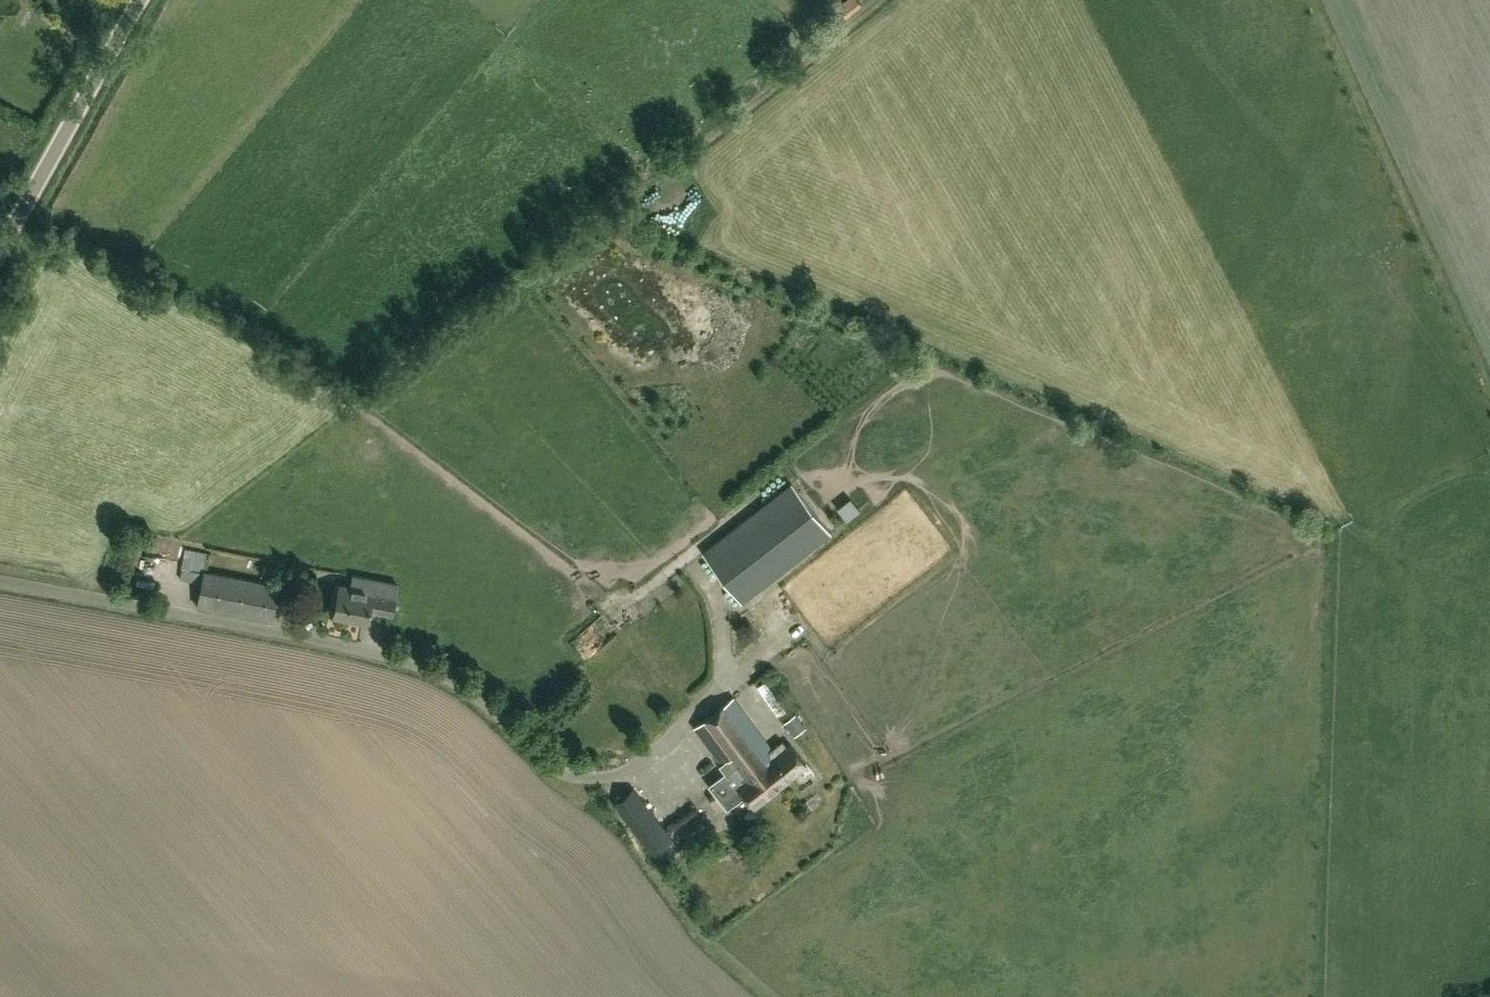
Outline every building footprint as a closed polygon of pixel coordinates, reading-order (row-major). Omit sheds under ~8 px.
[(792,482),(714,543),(753,592),(830,532),(792,482)] [(278,584),(205,570),(198,605),(271,619),(278,584)] [(146,573),(147,587),(164,586),(163,572),(146,573)] [(392,613),(398,582),(355,574),(352,586),(340,583),(334,613),(368,620),(370,609),(392,613)] [(771,748),(733,697),(695,726),(728,770),(711,783),(728,805),(745,793),(753,804),(807,764),(790,742),(787,744),(783,739),(771,748)] [(652,853),(673,837),(633,785),(613,801),(652,853)]
